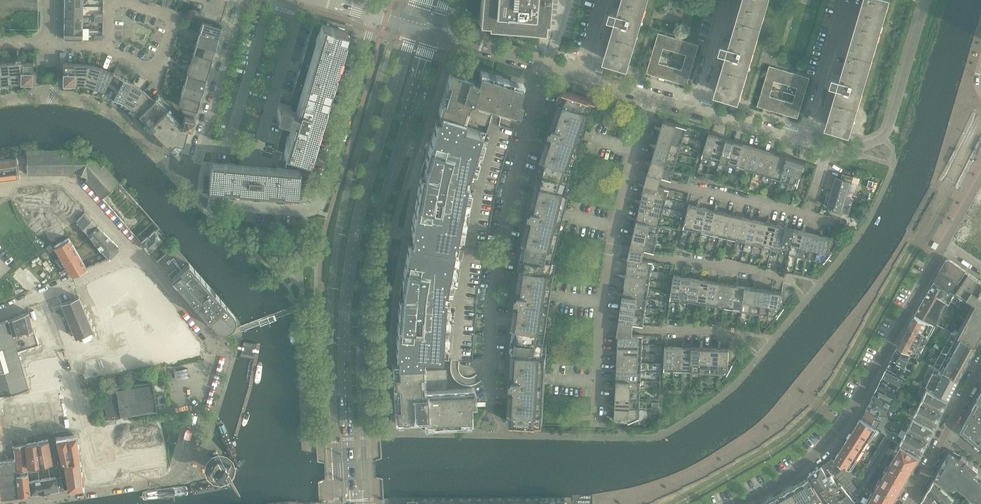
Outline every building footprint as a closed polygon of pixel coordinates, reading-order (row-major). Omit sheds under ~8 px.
[(196,4),(201,6),(199,13),(220,19),(226,0),(198,0),(196,4)] [(483,23),(492,25),(496,26),(497,21),(519,23),(545,25),(548,17),(548,12),(549,0),(485,0),(483,23)] [(629,66),(629,65),(628,65),(647,0),(625,0),(622,11),(612,7),(610,16),(609,16),(612,17),(610,23),(609,23),(609,24),(617,26),(608,59),(605,58),(605,59),(629,66)] [(740,99),(740,98),(739,97),(755,44),(768,0),(745,0),(733,43),(730,42),(723,40),(720,48),(722,49),(720,56),(724,58),(724,57),(725,58),(728,58),(718,91),(716,91),(715,92),(740,99)] [(851,132),(851,131),(850,130),(877,38),(888,0),(866,0),(852,47),(843,76),(834,73),(831,81),(833,82),(831,89),(836,91),(839,92),(829,124),(827,123),(826,124),(851,132)] [(64,17),(83,18),(83,7),(64,6),(64,17)] [(18,8),(7,8),(7,30),(17,30),(17,29),(18,8)] [(28,8),(18,8),(17,29),(28,29),(28,8)] [(38,8),(28,8),(28,29),(38,29),(38,8)] [(64,28),(83,28),(83,18),(64,17),(64,27),(64,28)] [(326,24),(322,23),(314,21),(291,101),(281,98),(276,115),(286,118),(276,150),(282,152),(279,161),(277,170),(210,164),(209,176),(209,177),(208,188),(209,188),(298,195),(300,172),(294,171),(298,157),(309,160),(347,30),(326,24)] [(199,32),(218,38),(218,37),(221,27),(203,22),(200,32),(199,32)] [(83,28),(64,28),(64,29),(64,38),(63,38),(63,40),(83,40),(83,39),(82,39),(83,29),(83,28)] [(196,43),(215,48),(218,39),(218,38),(199,32),(199,33),(196,43)] [(675,52),(679,39),(659,33),(653,53),(661,56),(664,49),(675,52)] [(684,63),(693,65),(699,45),(679,39),(675,52),(687,55),(684,63)] [(193,53),(212,59),(212,58),(215,48),(196,43),(194,53),(193,53)] [(212,59),(193,53),(193,54),(190,64),(209,69),(212,59)] [(661,56),(653,53),(647,73),(667,79),(671,67),(659,64),(661,56)] [(1,85),(11,83),(8,62),(0,63),(0,85),(1,85)] [(21,83),(22,62),(8,62),(11,83),(20,83),(21,83)] [(21,83),(20,83),(32,84),(33,62),(22,62),(21,83)] [(74,84),(74,63),(63,63),(63,85),(75,85),(74,84)] [(88,65),(74,63),(74,84),(75,85),(84,85),(88,65)] [(682,70),(671,67),(667,79),(687,85),(688,81),(693,65),(684,63),(682,70)] [(187,74),(206,79),(209,69),(190,64),(187,73),(187,74)] [(84,85),(94,88),(101,68),(88,65),(84,85)] [(764,86),(772,89),(774,81),(786,85),(789,72),(770,66),(764,86)] [(101,68),(94,88),(103,92),(113,73),(101,68)] [(402,298),(398,365),(398,366),(400,409),(401,409),(401,411),(401,416),(402,419),(401,419),(416,418),(416,416),(426,416),(426,423),(471,420),(470,405),(474,405),(473,393),(448,394),(446,369),(422,370),(422,365),(423,357),(438,358),(438,359),(472,361),(480,361),(480,359),(480,347),(481,347),(481,345),(480,345),(481,333),(482,333),(482,330),(480,330),(480,328),(482,328),(483,320),(483,318),(482,317),(481,315),(480,313),(478,311),(475,310),(476,302),(476,299),(484,253),(478,252),(479,244),(485,245),(496,188),(497,185),(496,185),(513,129),(499,125),(499,107),(518,113),(521,102),(516,100),(521,85),(501,80),(480,73),(478,78),(478,80),(468,77),(469,75),(454,70),(451,80),(441,112),(439,119),(426,163),(425,168),(424,172),(424,174),(414,232),(412,241),(412,242),(404,283),(404,284),(403,290),(402,297),(402,298)] [(789,72),(786,85),(797,88),(795,95),(804,98),(810,78),(789,72)] [(103,92),(113,98),(123,78),(113,73),(103,92)] [(187,75),(184,84),(203,90),(206,80),(206,79),(187,74),(187,75)] [(123,78),(113,98),(123,103),(123,102),(133,84),(133,83),(123,78)] [(123,102),(123,103),(131,108),(144,91),(133,84),(123,102)] [(181,95),(200,100),(200,99),(203,90),(184,84),(181,94),(181,95)] [(757,106),(778,112),(781,100),(770,96),(772,89),(764,86),(757,106)] [(512,374),(514,374),(513,381),(511,381),(511,387),(513,387),(513,391),(510,391),(509,412),(511,412),(511,422),(511,423),(543,425),(543,424),(545,384),(545,383),(545,376),(546,374),(547,343),(544,343),(552,294),(557,261),(554,261),(563,221),(564,219),(565,212),(573,180),(570,180),(596,102),(597,101),(574,94),(564,90),(553,121),(556,122),(553,129),(551,128),(549,134),(552,134),(550,138),(548,137),(541,158),(543,159),(532,204),(534,205),(533,212),(531,211),(529,217),(531,217),(530,221),(528,221),(523,242),(525,242),(518,288),(520,289),(519,296),(517,295),(516,301),(518,301),(518,305),(515,305),(512,327),(514,327),(513,352),(511,374),(512,374)] [(131,108),(139,114),(139,115),(154,100),(144,91),(131,108)] [(200,100),(181,95),(178,105),(196,111),(199,101),(200,101),(200,100)] [(781,100),(778,112),(798,118),(799,114),(804,98),(795,95),(793,103),(781,100)] [(139,115),(139,114),(138,115),(179,156),(187,128),(192,129),(195,119),(184,116),(181,125),(180,125),(155,99),(154,100),(139,115)] [(661,129),(685,136),(687,127),(664,120),(661,129)] [(661,129),(659,138),(682,145),(685,136),(661,129)] [(702,157),(711,160),(718,136),(709,134),(702,157)] [(718,136),(711,160),(719,162),(727,139),(718,136)] [(659,138),(656,146),(680,154),(682,145),(659,138)] [(735,141),(727,139),(719,162),(728,165),(735,141)] [(735,141),(728,165),(737,167),(744,144),(735,141)] [(753,146),(744,144),(737,167),(745,170),(753,146)] [(656,146),(653,155),(677,162),(680,154),(656,146)] [(753,146),(745,170),(754,173),(761,149),(753,146)] [(754,173),(763,175),(770,151),(761,149),(754,173)] [(763,175),(771,178),(779,154),(770,151),(763,175)] [(779,154),(771,178),(780,180),(787,156),(779,154)] [(651,164),(674,171),(677,162),(653,155),(651,164)] [(780,180),(789,183),(796,159),(787,156),(780,180)] [(0,161),(0,178),(18,176),(17,171),(16,163),(15,159),(0,161)] [(796,159),(789,183),(798,185),(805,162),(796,159)] [(648,173),(649,173),(662,177),(672,180),(674,171),(651,164),(648,173)] [(643,193),(667,199),(670,190),(659,187),(660,182),(662,177),(649,173),(648,179),(647,184),(645,184),(643,193)] [(831,191),(846,196),(850,182),(852,183),(854,177),(842,174),(841,179),(836,178),(833,187),(832,186),(831,191)] [(846,196),(831,191),(829,196),(830,196),(827,206),(833,207),(831,212),(842,216),(844,210),(842,209),(846,196)] [(641,202),(665,208),(667,199),(643,193),(641,202)] [(960,239),(980,251),(980,199),(960,239)] [(641,202),(639,211),(663,217),(665,208),(641,202)] [(683,228),(692,231),(698,207),(689,204),(683,228)] [(692,231),(701,233),(707,209),(698,207),(692,231)] [(701,233),(710,235),(716,211),(707,209),(701,233)] [(637,220),(661,225),(663,217),(639,211),(637,220)] [(710,235),(719,237),(725,213),(716,211),(710,235)] [(85,213),(76,221),(88,234),(97,225),(85,213)] [(719,237),(728,239),(733,215),(725,213),(719,237)] [(728,239),(736,241),(742,217),(733,215),(728,239)] [(742,217),(736,241),(745,243),(751,219),(742,217)] [(745,243),(754,245),(760,221),(751,219),(745,243)] [(635,228),(659,234),(661,225),(637,220),(635,228)] [(760,221),(754,245),(763,247),(768,223),(760,221)] [(763,247),(772,249),(777,225),(768,223),(763,247)] [(97,225),(88,234),(110,258),(118,250),(118,246),(97,225)] [(777,225),(772,249),(780,251),(786,227),(777,225)] [(786,227),(780,251),(789,253),(795,229),(786,227)] [(635,228),(633,237),(657,243),(659,234),(635,228)] [(789,253),(798,255),(804,231),(795,229),(789,253)] [(141,242),(141,243),(149,251),(150,251),(162,239),(155,231),(141,242)] [(798,255),(807,257),(812,233),(804,231),(798,255)] [(812,233),(807,257),(815,259),(821,235),(812,233)] [(821,235),(815,259),(824,261),(824,262),(832,252),(828,248),(831,237),(821,235)] [(657,243),(633,237),(631,247),(632,247),(644,250),(655,252),(657,243)] [(69,238),(54,247),(71,275),(86,268),(69,238)] [(233,313),(188,262),(174,245),(173,246),(170,248),(163,241),(150,252),(157,260),(156,261),(157,261),(208,321),(209,320),(215,328),(217,330),(219,331),(221,332),(224,332),(226,332),(228,331),(231,330),(232,329),(234,327),(235,324),(235,322),(235,320),(235,317),(234,315),(233,313)] [(627,267),(652,271),(653,262),(643,260),(644,255),(644,250),(632,247),(631,253),(630,258),(629,258),(627,267)] [(968,272),(966,271),(950,260),(946,260),(940,270),(958,282),(961,284),(961,283),(960,283),(968,272)] [(626,276),(650,280),(652,271),(627,267),(626,276)] [(133,268),(116,275),(123,290),(127,289),(143,275),(137,269),(136,268),(135,268),(134,268),(133,268)] [(944,289),(948,291),(954,294),(961,284),(958,282),(940,270),(935,280),(934,282),(938,284),(938,285),(944,288),(944,289)] [(946,329),(952,332),(957,334),(976,346),(976,345),(980,336),(980,281),(968,272),(968,273),(968,272),(960,283),(961,283),(961,284),(954,294),(952,298),(953,298),(952,299),(952,300),(949,303),(958,309),(952,319),(948,325),(946,329)] [(116,275),(107,279),(115,298),(125,294),(123,290),(116,275)] [(143,275),(127,289),(134,297),(150,283),(143,275)] [(670,300),(679,301),(683,277),(674,275),(670,300)] [(625,285),(649,289),(650,280),(626,276),(625,285)] [(679,301),(688,302),(692,278),(683,277),(679,301)] [(688,302),(697,304),(701,279),(692,278),(688,302)] [(107,279),(98,283),(105,302),(115,298),(107,279)] [(701,279),(697,304),(706,305),(710,281),(701,279)] [(719,282),(710,281),(706,305),(715,307),(719,282)] [(715,307),(724,308),(728,284),(719,282),(715,307)] [(915,315),(936,325),(940,318),(949,303),(952,300),(952,299),(946,295),(948,291),(944,289),(944,288),(938,285),(938,284),(934,282),(929,290),(920,306),(915,315)] [(98,283),(88,287),(95,306),(105,302),(98,283)] [(150,283),(134,297),(141,305),(157,292),(150,283)] [(737,285),(728,284),(724,308),(733,309),(737,285)] [(625,285),(623,294),(648,298),(649,289),(625,285)] [(737,285),(733,309),(742,311),(746,286),(737,285)] [(742,311),(751,312),(755,288),(746,286),(742,311)] [(88,287),(77,291),(85,310),(95,306),(88,287)] [(751,312),(760,313),(763,289),(755,288),(751,312)] [(763,289),(760,313),(769,315),(772,291),(763,289)] [(772,291),(769,315),(777,316),(778,316),(785,307),(780,303),(782,292),(772,291)] [(157,292),(141,305),(148,313),(163,299),(157,292)] [(623,294),(622,303),(646,307),(648,298),(623,294)] [(79,297),(62,304),(76,338),(93,331),(79,297)] [(163,299),(148,313),(155,320),(170,307),(163,299)] [(49,303),(39,307),(47,326),(57,322),(49,303)] [(622,303),(621,312),(645,316),(646,307),(622,303)] [(39,307),(29,311),(37,330),(47,326),(39,307)] [(28,312),(8,320),(12,334),(33,329),(28,312)] [(620,322),(633,324),(644,325),(645,316),(621,312),(619,321),(620,322)] [(909,325),(931,336),(936,325),(915,315),(915,314),(909,325)] [(2,395),(3,394),(28,389),(12,334),(8,320),(0,323),(0,395),(2,395)] [(125,326),(124,326),(130,341),(142,336),(138,327),(139,327),(137,321),(130,324),(125,326)] [(633,324),(620,322),(620,328),(620,334),(618,334),(618,344),(643,345),(643,335),(633,335),(633,329),(633,324)] [(186,325),(175,330),(182,349),(193,344),(186,325)] [(904,335),(925,346),(931,336),(909,325),(904,335)] [(945,345),(970,357),(976,346),(957,334),(952,332),(946,329),(942,328),(936,340),(945,345)] [(175,330),(164,334),(172,353),(182,349),(175,330)] [(164,334),(154,337),(161,356),(172,353),(164,334)] [(925,346),(904,335),(898,346),(919,357),(925,346)] [(130,341),(135,355),(147,351),(144,341),(142,336),(130,341)] [(144,341),(147,351),(150,361),(161,356),(154,337),(144,341)] [(66,340),(60,342),(62,346),(63,349),(69,347),(66,340)] [(243,342),(241,354),(253,356),(255,344),(243,342)] [(618,353),(642,354),(643,345),(618,344),(618,353)] [(940,355),(964,367),(970,357),(945,345),(940,355)] [(664,371),(673,371),(675,346),(665,346),(664,371)] [(684,347),(675,346),(673,371),(683,371),(684,347)] [(683,371),(691,372),(693,347),(684,347),(683,371)] [(691,372),(700,372),(702,348),(693,347),(691,372)] [(702,348),(700,372),(709,372),(710,348),(702,348)] [(719,348),(710,348),(709,372),(718,373),(719,348)] [(719,348),(718,373),(727,373),(728,373),(733,363),(729,360),(729,349),(719,348)] [(888,367),(907,378),(914,364),(909,361),(912,355),(897,348),(888,367)] [(642,354),(618,353),(617,362),(642,363),(642,354)] [(944,371),(958,377),(959,377),(964,367),(940,355),(934,366),(944,371)] [(132,356),(116,359),(119,372),(135,368),(132,356)] [(116,359),(100,362),(103,375),(119,372),(116,359)] [(100,362),(84,365),(86,378),(103,375),(100,362)] [(617,371),(642,372),(642,363),(617,362),(617,371)] [(56,364),(46,366),(49,386),(60,384),(56,364)] [(926,388),(948,398),(953,387),(957,379),(958,377),(944,371),(934,366),(931,364),(929,367),(931,368),(930,370),(934,372),(926,388)] [(84,365),(68,368),(70,381),(83,378),(86,378),(84,365)] [(46,366),(36,368),(39,388),(49,386),(46,366)] [(36,368),(26,369),(29,389),(39,388),(36,368)] [(881,381),(898,390),(904,379),(886,370),(881,381)] [(617,371),(617,380),(641,381),(642,372),(617,371)] [(70,381),(73,397),(86,395),(83,378),(70,381)] [(617,380),(616,389),(641,390),(641,381),(617,380)] [(104,418),(95,419),(96,426),(105,425),(117,423),(116,416),(157,410),(155,397),(154,393),(152,381),(101,388),(106,418),(104,418)] [(898,390),(881,381),(876,391),(893,400),(898,390)] [(923,386),(916,401),(923,405),(940,413),(947,400),(948,398),(926,388),(923,386)] [(641,390),(616,389),(616,398),(640,399),(641,390)] [(883,419),(883,418),(890,404),(874,394),(868,407),(875,412),(878,408),(881,410),(878,416),(883,419)] [(86,395),(73,397),(76,413),(89,411),(86,395)] [(615,407),(640,408),(640,399),(616,398),(615,407)] [(923,405),(916,401),(909,415),(934,427),(935,423),(937,421),(940,413),(923,405)] [(972,411),(980,419),(980,405),(977,401),(972,411)] [(640,408),(615,407),(615,416),(627,417),(629,422),(640,417),(640,416),(640,408)] [(89,411),(76,413),(79,429),(92,427),(89,411)] [(871,425),(871,426),(875,429),(880,421),(875,419),(875,418),(866,411),(862,418),(862,419),(871,425)] [(980,431),(980,419),(972,411),(967,420),(980,431)] [(906,430),(927,441),(933,429),(899,412),(896,417),(906,421),(902,428),(906,430)] [(854,429),(871,440),(877,430),(875,429),(871,426),(871,425),(862,419),(862,418),(861,418),(854,429)] [(883,418),(883,419),(877,428),(882,431),(881,432),(895,441),(901,445),(918,456),(920,452),(921,453),(921,452),(922,452),(923,449),(927,441),(906,430),(902,428),(899,435),(893,432),(893,433),(884,428),(888,420),(883,418)] [(978,444),(980,440),(980,431),(967,420),(961,429),(978,444)] [(101,426),(78,430),(87,487),(157,476),(148,421),(125,425),(129,452),(106,456),(101,426)] [(116,424),(110,425),(112,440),(118,439),(116,424)] [(847,439),(865,450),(871,440),(854,429),(847,439)] [(76,436),(56,439),(61,463),(62,468),(64,468),(68,489),(76,488),(80,488),(82,487),(76,436)] [(879,445),(883,448),(889,438),(885,436),(879,445)] [(847,439),(841,449),(858,460),(865,450),(847,439)] [(881,453),(885,455),(893,441),(890,439),(881,453)] [(48,440),(26,444),(28,469),(29,469),(29,466),(53,463),(48,440)] [(26,444),(13,446),(15,458),(15,460),(16,471),(19,497),(29,496),(30,495),(29,482),(28,469),(26,444)] [(879,445),(873,455),(877,457),(883,448),(879,445)] [(901,445),(893,459),(911,470),(916,461),(919,456),(918,456),(901,445)] [(858,460),(841,449),(835,459),(851,470),(858,460)] [(873,467),(876,469),(885,455),(881,453),(873,467)] [(976,473),(978,470),(962,456),(960,459),(949,453),(935,479),(951,493),(956,487),(977,503),(980,503),(980,477),(976,473)] [(225,471),(226,470),(226,469),(227,468),(227,467),(228,466),(228,465),(228,464),(228,463),(228,462),(227,461),(227,460),(226,459),(226,458),(225,458),(224,457),(223,456),(222,456),(221,456),(220,455),(219,455),(218,455),(217,455),(216,456),(215,456),(214,457),(213,457),(212,458),(212,459),(211,459),(210,460),(210,461),(210,462),(210,463),(210,464),(210,466),(210,467),(210,468),(211,469),(212,470),(213,471),(213,472),(214,472),(215,473),(216,473),(217,473),(218,473),(219,473),(220,473),(221,473),(222,473),(223,472),(224,472),(225,471)] [(866,466),(870,468),(877,457),(873,455),(866,466)] [(859,490),(841,470),(840,470),(834,461),(832,459),(826,464),(822,466),(809,474),(824,498),(829,503),(853,503),(855,503),(841,487),(839,488),(831,476),(833,474),(835,476),(835,475),(853,495),(859,490)] [(885,473),(903,484),(907,477),(911,470),(893,459),(885,473)] [(1,499),(19,497),(16,471),(15,460),(0,461),(0,493),(1,499)] [(870,468),(866,466),(860,478),(863,480),(870,468)] [(865,479),(869,481),(876,469),(873,467),(865,479)] [(878,487),(895,497),(899,491),(903,484),(885,473),(878,487)] [(29,483),(31,495),(65,490),(62,477),(29,483)] [(799,484),(810,503),(809,503),(817,503),(822,502),(809,478),(799,484)] [(865,479),(859,490),(857,493),(861,495),(869,481),(865,479)] [(941,503),(949,503),(954,499),(934,480),(927,492),(941,503)] [(809,503),(810,503),(799,484),(789,489),(798,503),(809,503)] [(870,500),(876,503),(891,503),(892,503),(895,497),(878,487),(870,500)] [(789,489),(780,494),(785,503),(798,503),(789,489)] [(921,503),(922,503),(941,503),(927,492),(921,503)] [(780,494),(770,500),(773,503),(785,503),(780,494)]
